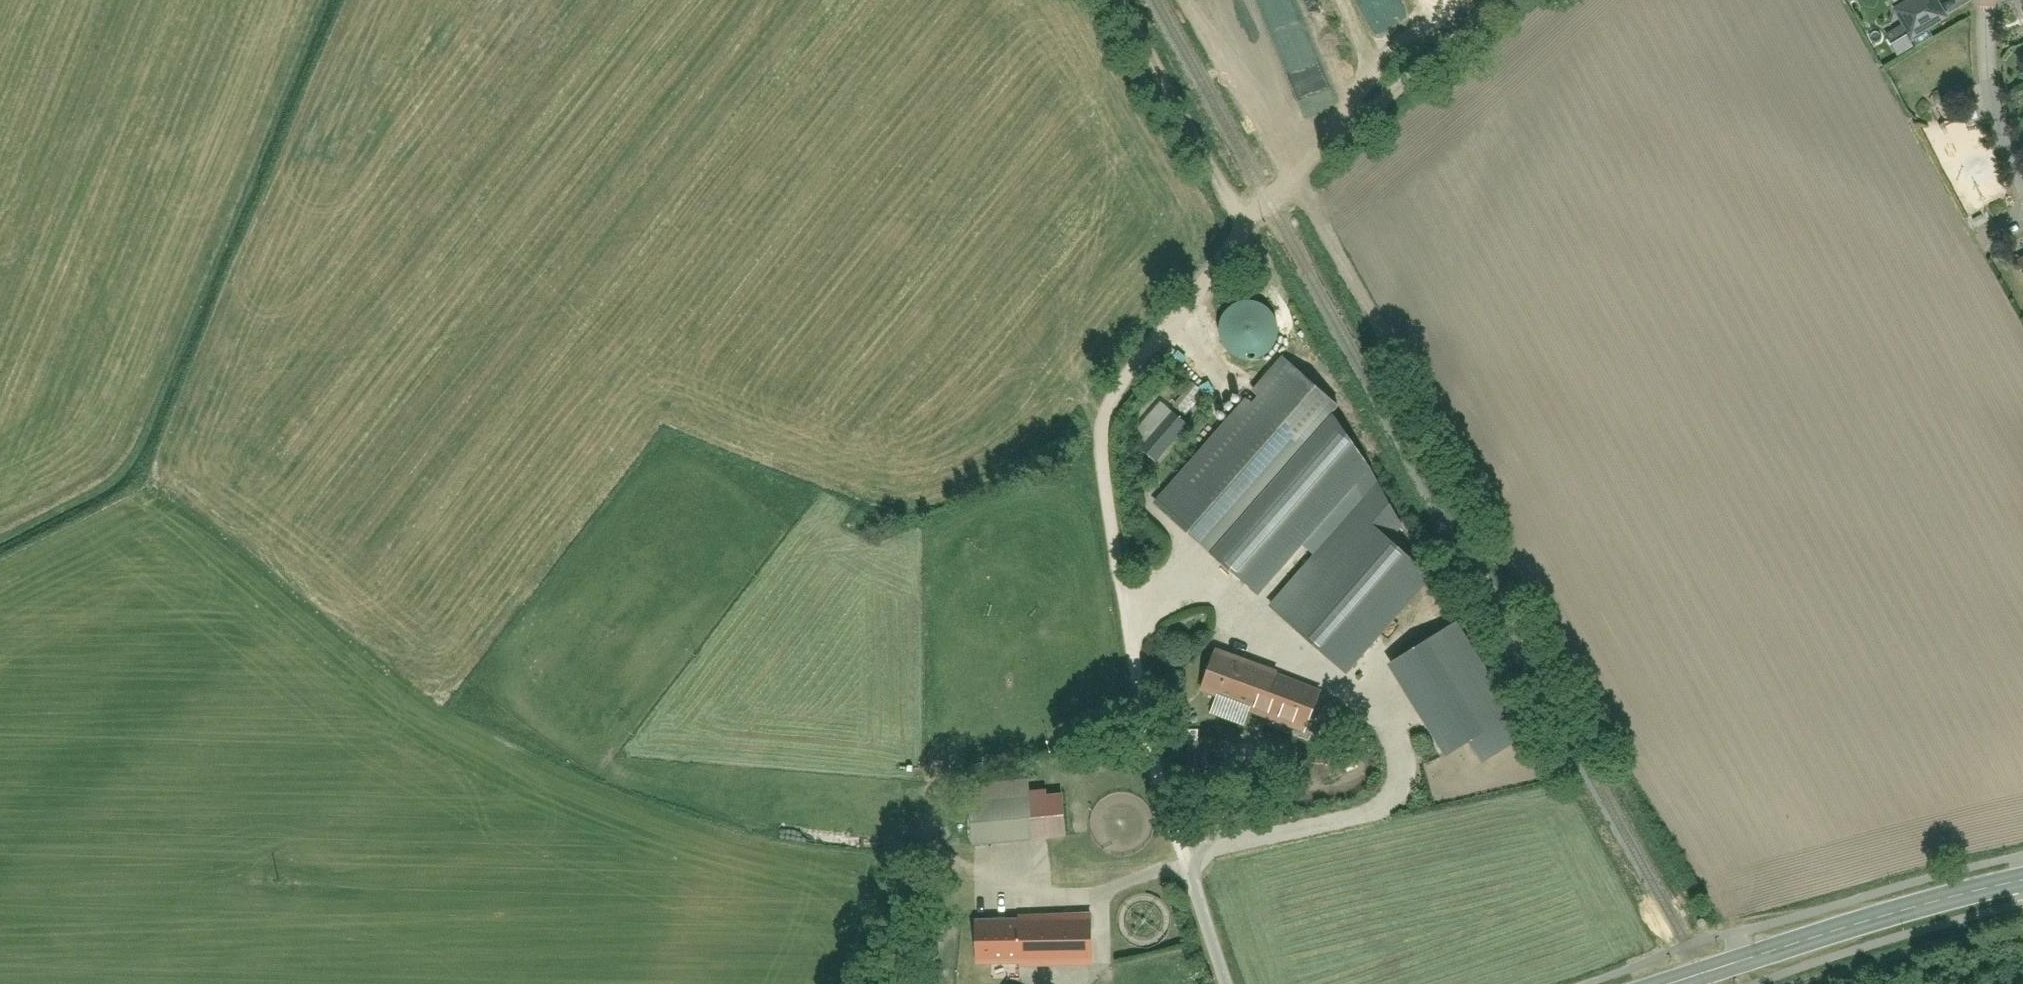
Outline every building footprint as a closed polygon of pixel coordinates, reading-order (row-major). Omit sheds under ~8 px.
[(1950,0),(1904,0),(1915,20),(1950,0)] [(1268,307),(1261,301),(1251,298),(1242,298),(1233,302),(1225,309),(1221,317),(1219,327),(1221,336),(1225,344),(1232,350),(1240,354),(1249,355),(1258,353),(1265,349),(1272,342),(1275,334),(1276,324),(1274,315),(1268,307)] [(1337,402),(1276,346),(1148,489),(1346,670),(1429,572),(1337,402)] [(1457,616),(1387,660),(1444,752),(1515,709),(1457,616)] [(1322,684),(1214,646),(1194,702),(1302,740),(1322,684)] [(965,785),(972,844),(1048,836),(1041,777),(965,785)] [(1084,953),(1083,901),(970,904),(972,955),(1084,953)]
